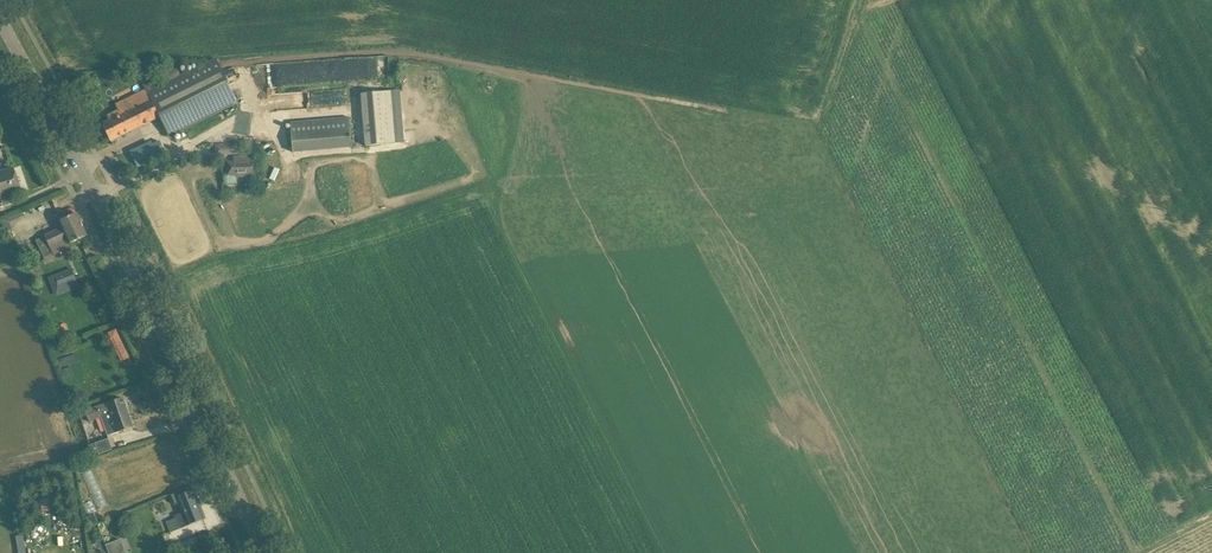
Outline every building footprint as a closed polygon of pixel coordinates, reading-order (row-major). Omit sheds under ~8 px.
[(118,110),(112,113),(115,118),(102,124),(111,141),(159,117),(169,137),(180,132),(238,103),(217,59),(182,76),(176,65),(112,97),(118,110)] [(101,82),(102,77),(100,74),(95,74),(93,77),(92,80),(95,83),(98,83),(101,82)] [(363,90),(364,108),(367,142),(396,140),(392,88),(363,90)] [(290,122),(293,152),(352,147),(349,117),(290,122)] [(131,153),(138,167),(166,153),(160,141),(141,151),(140,148),(131,153)] [(227,145),(227,155),(237,155),(237,145),(227,145)] [(235,162),(228,162),(228,175),(237,175),(237,177),(247,175),(257,175),(257,160),(254,160),(254,157),(235,157),(235,162)] [(22,192),(14,167),(0,172),(0,199),(22,192)] [(62,228),(36,240),(43,258),(53,253),(50,248),(67,240),(71,243),(87,236),(77,213),(59,222),(62,228)] [(72,268),(49,278),(56,296),(79,287),(72,268)] [(109,322),(106,315),(100,318),(103,324),(109,322)] [(66,324),(57,327),(61,338),(70,335),(66,324)] [(121,361),(130,357),(116,327),(108,331),(121,361)] [(86,411),(90,422),(103,417),(105,423),(114,419),(115,421),(120,419),(129,416),(122,398),(86,411)] [(129,416),(120,419),(115,421),(113,419),(105,423),(109,435),(133,427),(129,416)] [(89,446),(93,457),(114,451),(110,439),(89,446)] [(98,508),(107,504),(89,465),(80,469),(98,508)] [(177,517),(171,519),(167,521),(172,532),(204,519),(192,490),(182,494),(181,491),(171,495),(174,503),(177,504),(181,502),(184,512),(177,515),(177,517)] [(40,500),(42,512),(52,511),(51,498),(40,500)] [(84,503),(88,513),(95,511),(92,501),(84,503)] [(24,534),(18,535),(20,552),(26,552),(24,534)] [(109,552),(118,552),(114,542),(106,545),(109,552)]
